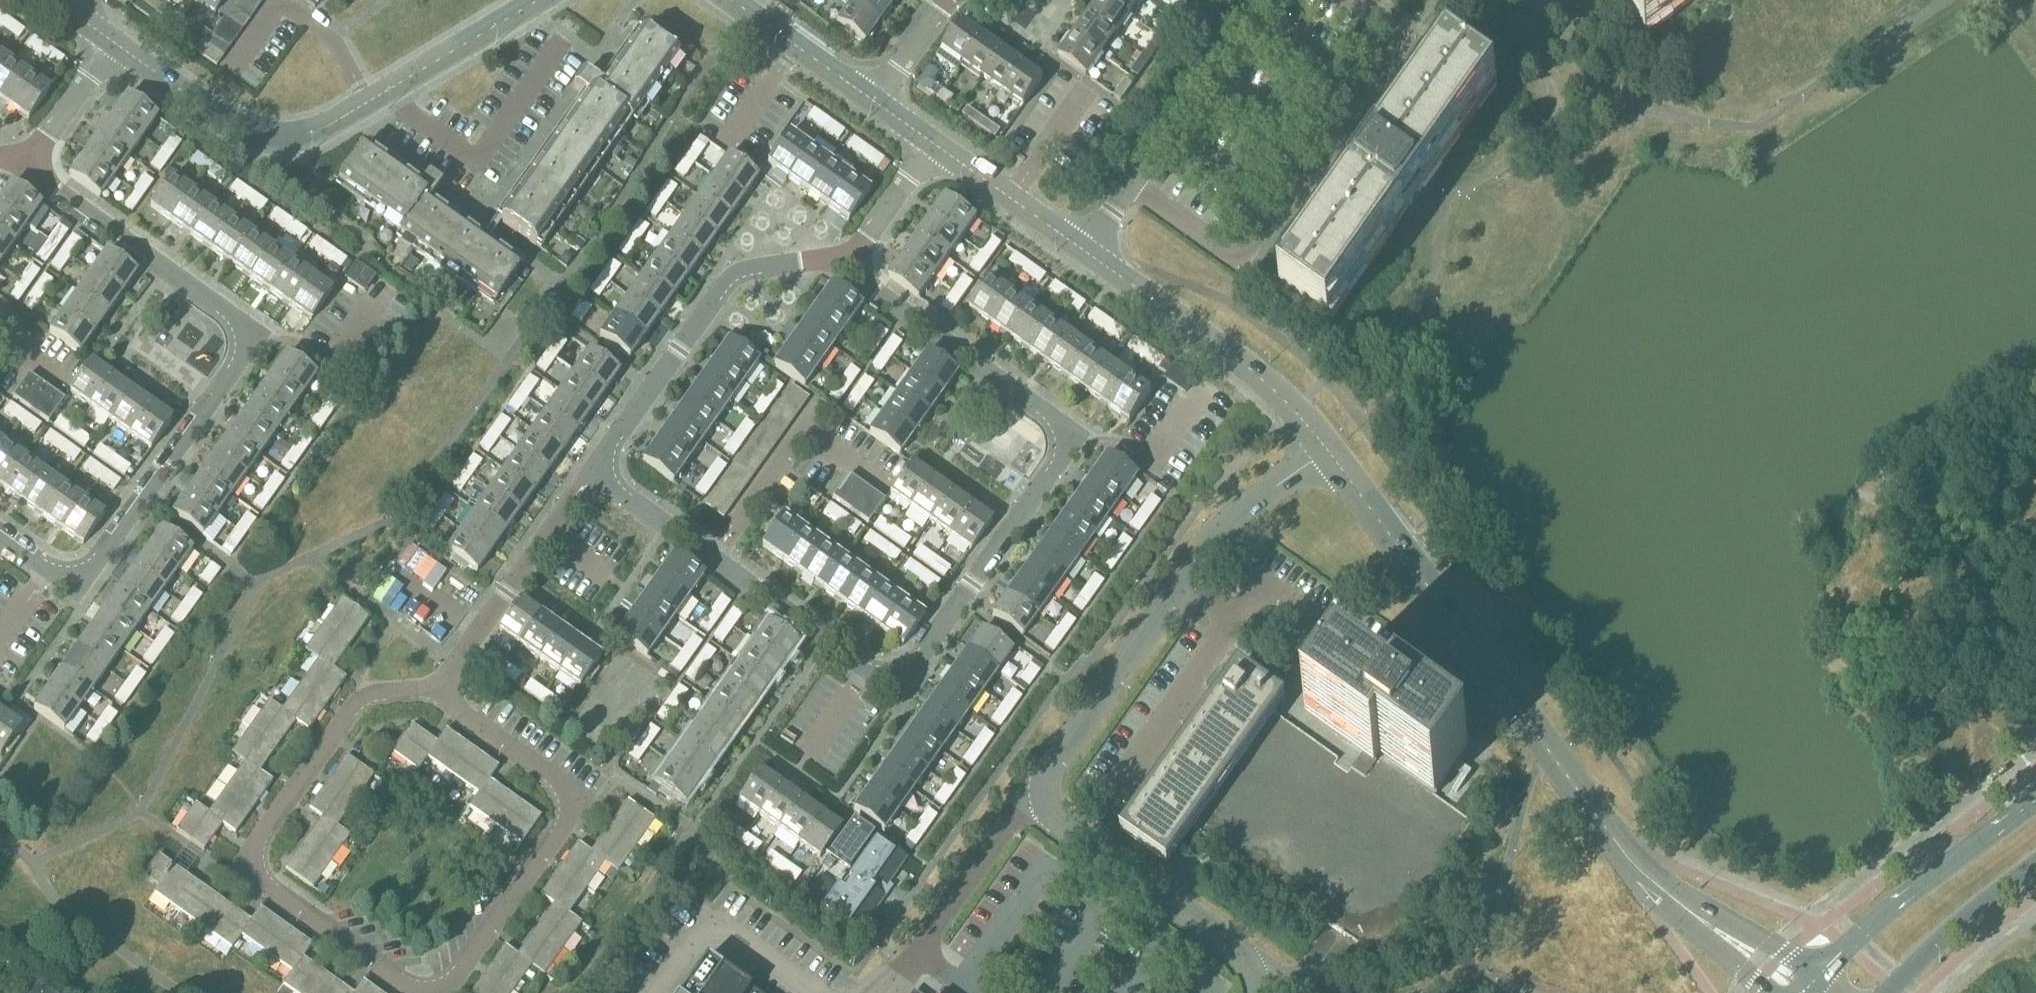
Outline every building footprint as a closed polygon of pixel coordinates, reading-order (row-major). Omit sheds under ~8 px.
[(195,2),(214,15),(213,16),(214,16),(226,0),(196,0),(195,2)] [(231,8),(249,21),(256,11),(240,0),(237,0),(231,8)] [(256,11),(263,2),(260,0),(240,0),(256,11)] [(851,3),(879,23),(893,3),(889,0),(854,0),(851,3)] [(1088,17),(1116,36),(1130,16),(1107,0),(1096,0),(1092,5),(1095,8),(1088,16),(1088,17)] [(1130,16),(1142,0),(1107,0),(1130,16)] [(1172,15),(1179,20),(1190,4),(1185,0),(1182,0),(1172,15)] [(1626,9),(1631,15),(1646,37),(1647,36),(1647,35),(1694,0),(1620,0),(1626,9)] [(140,1),(135,8),(151,20),(156,12),(148,7),(140,1)] [(851,3),(836,24),(864,44),(879,23),(851,3)] [(231,8),(225,17),(243,29),(249,21),(231,8)] [(3,28),(10,19),(0,12),(0,26),(3,28)] [(156,12),(151,20),(167,32),(173,24),(156,12)] [(1074,36),(1074,37),(1102,56),(1116,36),(1088,17),(1088,16),(1085,14),(1077,26),(1080,28),(1074,36)] [(1172,15),(1160,32),(1167,37),(1179,20),(1172,15)] [(225,17),(218,26),(236,39),(243,29),(225,17)] [(10,19),(3,28),(19,39),(25,30),(10,19)] [(943,49),(937,57),(958,72),(964,64),(983,36),(963,21),(943,49)] [(218,26),(212,35),(230,48),(236,39),(218,26)] [(180,29),(175,36),(179,39),(198,53),(203,46),(180,29)] [(578,113),(501,222),(536,247),(536,246),(548,230),(570,198),(593,166),(604,150),(616,134),(627,118),(632,122),(632,121),(644,105),(678,56),(663,46),(643,31),(603,88),(583,74),(574,87),(589,98),(578,113)] [(1066,48),(1059,57),(1087,77),(1102,56),(1074,37),(1074,36),(1071,34),(1063,46),(1066,48)] [(212,35),(205,44),(223,57),(230,48),(212,35)] [(983,36),(964,64),(983,78),(1003,50),(983,36)] [(34,37),(28,45),(43,56),(49,47),(34,37)] [(1155,39),(1143,55),(1150,60),(1162,44),(1155,39)] [(203,46),(198,53),(217,66),(223,57),(205,44),(203,46)] [(49,47),(43,56),(58,67),(64,58),(49,47)] [(1003,50),(983,78),(1003,92),(1023,64),(1003,50)] [(1281,287),(1280,288),(1285,292),(1306,307),(1324,320),(1329,323),(1330,322),(1329,321),(1384,244),(1444,159),(1495,87),(1496,88),(1497,87),(1492,83),(1475,71),(1453,56),(1448,52),(1447,53),(1451,55),(1442,67),(1440,66),(1380,151),(1375,158),(1373,156),(1369,153),(1368,154),(1349,181),(1353,183),(1354,183),(1355,184),(1355,185),(1341,205),(1290,276),(1293,278),(1284,290),(1281,287)] [(9,61),(0,54),(0,74),(9,61)] [(1143,55),(1131,72),(1139,77),(1150,60),(1143,55)] [(0,74),(0,100),(8,105),(29,75),(9,61),(0,74)] [(1003,92),(997,100),(1006,106),(1012,98),(1024,107),(1044,79),(1023,64),(1003,92)] [(29,75),(8,105),(29,120),(50,90),(29,75)] [(1126,80),(1114,96),(1121,101),(1133,85),(1126,80)] [(933,82),(928,90),(939,98),(945,90),(933,82)] [(945,90),(939,98),(949,105),(954,97),(945,90)] [(127,96),(113,116),(143,138),(158,117),(127,96)] [(968,107),(963,115),(979,126),(985,119),(968,107)] [(814,109),(808,118),(823,129),(829,120),(814,109)] [(113,116),(99,136),(129,158),(143,138),(113,116)] [(985,119),(979,126),(996,138),(1001,131),(985,119)] [(829,120),(823,129),(838,140),(844,131),(829,120)] [(776,151),(768,163),(788,178),(809,147),(789,133),(784,140),(780,137),(779,138),(772,148),(776,151)] [(99,136),(85,156),(114,178),(129,158),(99,136)] [(172,136),(161,151),(171,158),(181,142),(172,136)] [(854,138),(847,147),(863,158),(869,148),(854,138)] [(696,142),(686,157),(695,163),(706,148),(696,142)] [(352,162),(338,182),(355,194),(387,217),(402,228),(399,233),(400,233),(416,244),(448,267),(480,290),(496,301),(497,302),(504,291),(513,278),(521,267),(525,262),(520,258),(516,263),(437,207),(425,199),(428,194),(433,197),(444,182),(431,172),(420,188),(363,147),(352,162)] [(809,147),(788,178),(808,192),(829,162),(809,147)] [(869,148),(863,158),(878,168),(884,159),(869,148)] [(161,151),(151,166),(160,173),(171,158),(161,151)] [(197,153),(191,162),(206,173),(212,164),(197,153)] [(85,156),(70,176),(100,198),(114,178),(85,156)] [(728,156),(714,176),(743,198),(758,178),(728,156)] [(686,157),(675,172),(684,178),(695,163),(686,157)] [(829,162),(808,192),(828,207),(849,176),(829,162)] [(212,164),(206,173),(221,184),(228,175),(212,164)] [(144,176),(133,191),(142,197),(153,182),(144,176)] [(159,195),(151,207),(169,220),(191,190),(172,176),(170,179),(167,183),(162,180),(162,181),(154,191),(159,195)] [(714,176),(699,196),(729,218),(743,198),(714,176)] [(849,176),(828,207),(849,221),(870,191),(849,176)] [(237,181),(231,190),(246,201),(252,192),(237,181)] [(668,181),(657,196),(666,203),(677,188),(668,181)] [(0,200),(0,206),(27,225),(42,205),(11,184),(0,200)] [(191,190),(169,220),(189,234),(211,204),(191,190)] [(133,191),(122,206),(131,212),(132,212),(142,197),(133,191)] [(252,192),(246,201),(261,212),(267,203),(252,192)] [(657,196),(647,212),(656,218),(666,203),(657,196)] [(699,196),(685,216),(715,238),(729,218),(699,196)] [(947,197),(933,217),(963,239),(977,219),(977,218),(947,197)] [(211,204),(189,234),(209,248),(231,218),(211,204)] [(13,246),(27,225),(0,206),(0,237),(13,246)] [(277,209),(270,218),(285,229),(292,220),(277,209)] [(685,216),(671,236),(701,258),(715,238),(685,216)] [(933,217),(919,237),(949,259),(963,239),(933,217)] [(231,218),(209,248),(230,263),(251,233),(231,218)] [(292,220),(285,229),(301,240),(307,231),(292,220)] [(640,221),(629,236),(638,243),(649,227),(640,221)] [(59,225),(48,240),(57,247),(68,232),(59,225)] [(251,233),(230,263),(250,277),(272,247),(251,233)] [(73,235),(62,251),(71,257),(82,242),(73,235)] [(629,236),(618,251),(627,258),(638,243),(629,236)] [(671,236),(656,256),(686,278),(701,258),(671,236)] [(13,246),(0,237),(0,264),(13,246)] [(919,237),(904,257),(934,279),(949,259),(919,237)] [(993,237),(982,252),(991,258),(1002,243),(993,237)] [(316,238),(310,247),(325,258),(332,248),(316,238)] [(48,240),(37,256),(46,262),(57,247),(48,240)] [(272,247),(250,277),(271,292),(292,262),(272,247)] [(332,248),(325,258),(340,268),(347,259),(332,248)] [(62,251),(51,266),(56,270),(60,273),(71,257),(62,251)] [(107,252),(92,273),(122,294),(137,273),(107,252)] [(982,252),(971,267),(980,274),(991,258),(982,252)] [(1016,253),(1010,262),(1025,273),(1031,264),(1016,253)] [(656,256),(642,276),(672,298),(686,278),(656,256)] [(404,266),(402,268),(410,274),(418,263),(410,257),(409,258),(404,266)] [(904,257),(890,278),(920,299),(934,279),(904,257)] [(612,261),(601,276),(610,282),(621,267),(612,261)] [(292,262),(271,292),(291,306),(312,276),(292,262)] [(1031,264),(1025,273),(1040,284),(1047,275),(1031,264)] [(31,265),(20,280),(29,287),(40,272),(31,265)] [(357,266),(347,279),(364,291),(373,278),(357,266)] [(92,273),(78,293),(108,314),(122,294),(92,273)] [(44,275),(34,290),(43,297),(54,282),(44,275)] [(312,276),(291,306),(311,321),(332,291),(312,276)] [(601,276),(590,291),(599,297),(610,282),(601,276)] [(642,276),(628,296),(658,318),(672,298),(642,276)] [(964,276),(953,292),(962,298),(973,283),(964,276)] [(979,295),(970,307),(990,321),(1011,291),(992,277),(987,284),(982,281),(974,292),(979,295)] [(20,280),(9,296),(18,302),(29,287),(20,280)] [(1056,282),(1050,291),(1065,301),(1071,292),(1056,282)] [(832,285),(817,305),(847,327),(862,306),(832,285)] [(34,290),(23,306),(32,312),(43,297),(34,290)] [(1011,291),(990,321),(1010,336),(1031,305),(1011,291)] [(953,292),(943,307),(952,313),(962,298),(953,292)] [(1071,292),(1065,301),(1080,312),(1086,303),(1071,292)] [(78,293),(64,313),(94,334),(108,314),(78,293)] [(628,296),(614,316),(644,338),(658,318),(628,296)] [(583,301),(572,317),(581,323),(592,308),(583,301)] [(817,305),(803,325),(833,347),(847,327),(817,305)] [(1031,305),(1010,336),(1030,350),(1051,320),(1031,305)] [(1096,310),(1089,319),(1104,330),(1111,321),(1096,310)] [(64,313),(49,333),(80,354),(94,334),(64,313)] [(614,316),(600,336),(606,341),(603,346),(604,347),(614,354),(618,349),(630,358),(644,338),(614,316)] [(1051,320),(1030,350),(1050,364),(1071,334),(1051,320)] [(1111,321),(1104,330),(1120,341),(1126,331),(1111,321)] [(803,325),(788,345),(819,367),(833,347),(803,325)] [(879,327),(868,342),(877,348),(888,333),(879,327)] [(1071,334),(1050,364),(1070,379),(1091,348),(1071,334)] [(558,336),(547,352),(556,358),(567,343),(558,336)] [(893,337),(882,352),(891,358),(902,343),(893,337)] [(1135,338),(1129,347),(1144,358),(1151,349),(1135,338)] [(728,341),(714,361),(744,383),(759,362),(752,357),(755,352),(754,352),(744,345),(741,349),(728,341)] [(868,342),(857,357),(866,363),(877,348),(868,342)] [(788,345),(774,366),(804,387),(819,367),(788,345)] [(1091,348),(1070,379),(1090,393),(1111,362),(1091,348)] [(1151,349),(1144,358),(1159,369),(1166,360),(1151,349)] [(589,351),(575,371),(605,393),(619,372),(589,351)] [(547,352),(536,367),(545,373),(556,358),(547,352)] [(882,352),(871,367),(880,373),(891,358),(882,352)] [(927,353),(913,373),(943,394),(957,374),(927,353)] [(286,354),(272,375),(302,396),(316,376),(310,371),(313,366),(312,365),(302,358),(299,363),(286,354)] [(1166,360),(1160,369),(1170,376),(1176,367),(1166,360)] [(714,361),(700,381),(730,403),(744,383),(714,361)] [(91,362),(70,392),(91,407),(112,377),(91,362)] [(1111,362),(1090,393),(1110,407),(1131,377),(1111,362)] [(851,366),(840,382),(849,388),(860,373),(851,366)] [(1176,367),(1168,380),(1186,393),(1195,381),(1176,367)] [(575,371),(561,391),(591,413),(605,393),(575,371)] [(913,373),(898,393),(928,415),(943,394),(913,373)] [(29,374),(13,397),(31,410),(39,417),(39,416),(49,423),(56,412),(65,400),(63,398),(29,374)] [(272,375),(257,395),(288,416),(302,396),(272,375)] [(530,376),(519,391),(528,398),(539,383),(530,376)] [(865,376),(854,392),(863,398),(874,383),(865,376)] [(112,377),(91,407),(111,421),(132,391),(112,377)] [(1131,377),(1110,407),(1130,422),(1152,391),(1131,377)] [(700,381),(685,401),(716,423),(730,403),(700,381)] [(774,381),(763,396),(772,402),(783,387),(774,381)] [(840,382),(829,397),(838,403),(849,388),(840,382)] [(791,385),(784,395),(802,408),(809,399),(809,398),(791,385)] [(132,391),(111,421),(131,435),(136,428),(152,405),(132,391)] [(519,391),(508,407),(517,413),(528,398),(519,391)] [(561,391),(546,412),(576,433),(591,413),(561,391)] [(854,392),(843,407),(852,413),(863,398),(854,392)] [(898,393),(884,413),(914,435),(928,415),(898,393)] [(331,394),(320,410),(330,416),(340,401),(331,394)] [(257,395),(243,416),(273,437),(288,416),(257,395)] [(784,395),(777,405),(795,418),(802,408),(784,395)] [(763,396),(752,411),(761,417),(772,402),(763,396)] [(685,401),(671,421),(701,443),(716,423),(685,401)] [(11,403),(4,412),(20,423),(26,414),(11,403)] [(136,428),(131,435),(151,450),(172,420),(152,405),(136,428)] [(777,405),(770,415),(788,428),(795,418),(777,405)] [(320,410),(310,425),(319,431),(330,416),(320,410)] [(546,412),(532,431),(562,452),(576,433),(546,412)] [(884,413),(869,433),(899,455),(914,435),(884,413)] [(26,414),(20,423),(35,434),(39,428),(41,425),(26,414)] [(770,415),(763,425),(781,438),(788,428),(770,415)] [(243,416),(230,434),(260,456),(273,437),(243,416)] [(501,416),(491,431),(500,437),(510,422),(501,416)] [(60,417),(54,426),(69,437),(76,428),(60,417)] [(745,420),(735,435),(744,442),(755,427),(745,420)] [(671,421),(657,441),(687,463),(701,443),(671,421)] [(763,425),(756,435),(773,448),(781,438),(763,425)] [(76,428),(69,437),(84,448),(91,439),(76,428)] [(50,431),(44,440),(59,451),(66,442),(50,431)] [(491,431),(480,446),(489,453),(500,437),(491,431)] [(532,431),(518,452),(548,473),(562,452),(532,431)] [(230,434),(215,455),(245,476),(260,456),(230,434)] [(303,434),(292,449),(301,456),(312,441),(303,434)] [(735,435),(724,451),(733,457),(744,442),(735,435)] [(756,435),(748,446),(766,458),(773,448),(756,435)] [(657,441),(643,461),(673,483),(687,463),(657,441)] [(66,442),(59,451),(74,462),(81,453),(66,442)] [(0,449),(0,486),(3,488),(24,458),(4,444),(0,449)] [(100,445),(94,455),(109,465),(115,456),(100,445)] [(748,446),(741,456),(759,468),(766,458),(748,446)] [(292,449),(281,465),(291,471),(301,456),(292,449)] [(518,452),(503,472),(533,493),(548,473),(518,452)] [(215,455),(201,475),(231,497),(245,476),(215,455)] [(1106,455),(1092,475),(1122,497),(1136,477),(1130,472),(1133,467),(1132,466),(1132,467),(1122,459),(1118,464),(1106,455)] [(115,456),(109,465),(124,476),(130,467),(115,456)] [(473,456),(462,471),(471,477),(482,462),(473,456)] [(741,456),(734,466),(752,478),(759,468),(741,456)] [(24,458),(3,488),(23,502),(44,472),(24,458)] [(90,459),(83,468),(99,479),(105,470),(90,459)] [(717,460),(706,475),(715,481),(726,466),(717,460)] [(911,463),(890,493),(910,507),(931,477),(911,463)] [(734,466),(727,476),(745,488),(752,478),(734,466)] [(105,470),(99,479),(114,490),(121,481),(105,470)] [(462,471),(451,486),(460,492),(471,477),(462,471)] [(44,472),(23,502),(43,516),(64,486),(44,472)] [(503,472),(490,491),(520,513),(533,493),(503,472)] [(275,474),(264,489),(273,496),(284,480),(275,474)] [(201,475),(187,495),(217,516),(231,497),(201,475)] [(706,475),(696,490),(705,497),(715,481),(706,475)] [(849,475),(833,498),(851,511),(850,511),(859,517),(868,524),(885,501),(882,499),(849,475)] [(1092,475),(1078,495),(1108,517),(1122,497),(1092,475)] [(727,476),(720,486),(738,498),(745,488),(727,476)] [(931,477),(910,507),(930,522),(951,492),(931,477)] [(64,486),(43,516),(63,530),(84,500),(64,486)] [(720,486),(713,496),(731,508),(738,498),(720,486)] [(805,486),(799,495),(814,506),(821,497),(805,486)] [(264,489),(253,504),(262,511),(273,496),(264,489)] [(490,491),(475,511),(505,532),(520,513),(490,491)] [(951,492),(930,522),(950,536),(972,506),(951,492)] [(187,495),(173,515),(203,536),(217,516),(187,495)] [(445,495),(434,510),(443,517),(454,502),(445,495)] [(1078,495),(1063,516),(1093,537),(1108,517),(1078,495)] [(713,496),(706,506),(723,518),(731,508),(713,496)] [(1151,496),(1140,511),(1149,517),(1160,502),(1151,496)] [(84,500),(63,530),(83,545),(104,515),(84,500)] [(830,504),(824,513),(839,524),(846,515),(830,504)] [(972,506),(950,536),(971,551),(992,521),(972,506)] [(434,510),(423,526),(432,532),(443,517),(434,510)] [(475,511),(461,531),(491,552),(505,532),(475,511)] [(1140,511),(1129,526),(1138,533),(1149,517),(1140,511)] [(415,512),(411,517),(417,522),(421,516),(415,512)] [(247,514),(236,529),(245,535),(256,520),(247,514)] [(846,515),(839,524),(854,535),(861,526),(846,515)] [(771,534),(762,546),(782,560),(803,530),(784,516),(779,523),(774,519),(773,520),(774,520),(771,524),(766,531),(771,534)] [(1056,526),(1049,536),(1079,557),(1093,537),(1063,516),(1056,526)] [(880,518),(874,527),(889,538),(895,529),(880,518)] [(162,529),(147,550),(178,571),(192,550),(186,546),(189,541),(188,540),(178,533),(174,538),(162,529)] [(236,529),(225,544),(234,550),(245,535),(236,529)] [(895,529),(889,538),(904,549),(911,540),(895,529)] [(803,530),(782,560),(802,574),(823,544),(803,530)] [(461,531),(447,551),(454,556),(450,561),(451,561),(461,568),(465,564),(477,572),(491,552),(461,531)] [(870,532),(864,541),(879,552),(885,543),(870,532)] [(1123,535),(1112,551),(1121,557),(1132,542),(1123,535)] [(1049,536),(1035,556),(1065,577),(1079,557),(1049,536)] [(885,543),(879,552),(894,563),(901,554),(885,543)] [(823,544),(802,574),(822,589),(843,558),(823,544)] [(920,546),(913,556),(929,566),(935,557),(920,546)] [(147,550),(133,570),(163,591),(178,571),(147,550)] [(1112,551),(1101,566),(1110,572),(1121,557),(1112,551)] [(674,555),(659,575),(690,597),(704,576),(674,555)] [(1035,556),(1021,576),(1050,598),(1065,577),(1035,556)] [(935,557),(929,566),(944,577),(950,568),(935,557)] [(843,558),(822,589),(842,603),(863,573),(843,558)] [(910,560),(903,569),(919,580),(925,571),(910,560)] [(211,564),(200,579),(209,586),(220,570),(211,564)] [(133,570),(119,590),(149,611),(163,591),(133,570)] [(925,571),(919,580),(934,591),(940,582),(925,571)] [(863,573),(842,603),(862,617),(883,587),(863,573)] [(659,575),(645,595),(675,617),(690,597),(659,575)] [(1095,575),(1084,590),(1093,597),(1104,582),(1095,575)] [(1021,576),(1006,596),(1036,618),(1050,598),(1021,576)] [(883,587),(862,617),(882,631),(904,601),(883,587)] [(193,589),(182,604),(191,611),(202,596),(193,589)] [(119,590),(105,609),(135,631),(149,611),(119,590)] [(1084,590),(1073,606),(1082,612),(1093,597),(1084,590)] [(645,595),(631,616),(661,637),(675,617),(645,595)] [(721,596),(710,612),(719,618),(730,603),(721,596)] [(1006,596),(992,616),(1022,637),(1036,618),(1006,596)] [(342,598),(323,624),(351,644),(368,621),(370,618),(342,598)] [(520,600),(499,630),(519,644),(540,614),(520,600)] [(904,601),(882,631),(903,646),(924,616),(904,601)] [(182,604),(171,620),(180,626),(191,611),(182,604)] [(735,606),(724,622),(733,628),(744,613),(735,606)] [(105,609),(90,630),(121,651),(135,631),(105,609)] [(710,612),(700,627),(709,633),(719,618),(710,612)] [(540,614),(519,644),(539,659),(560,629),(540,614)] [(1066,615),(1055,630),(1065,636),(1075,621),(1066,615)] [(631,616),(617,636),(647,657),(661,637),(631,616)] [(724,622),(713,637),(723,643),(733,628),(724,622)] [(769,623),(755,643),(785,664),(799,644),(769,623)] [(323,624),(304,651),(318,661),(319,659),(333,669),(351,644),(323,624)] [(165,629),(154,644),(163,650),(174,635),(165,629)] [(560,629),(539,659),(560,673),(581,643),(560,629)] [(90,630),(77,649),(107,671),(121,651),(90,630)] [(982,630),(967,651),(997,672),(1012,651),(1005,647),(1008,642),(1009,642),(1008,641),(997,634),(994,639),(982,630)] [(1055,630),(1045,645),(1054,652),(1065,636),(1055,630)] [(693,636),(682,651),(691,658),(702,643),(693,636)] [(581,643),(560,673),(580,688),(585,681),(589,684),(590,683),(597,673),(592,670),(601,657),(581,643)] [(755,643),(740,663),(770,684),(785,664),(755,643)] [(154,644),(143,659),(152,666),(163,650),(154,644)] [(707,646),(696,661),(705,668),(716,652),(707,646)] [(77,649),(62,670),(92,691),(107,671),(77,649)] [(682,651),(671,667),(680,673),(691,658),(682,651)] [(967,651),(953,671),(983,692),(997,672),(967,651)] [(491,653),(485,662),(500,673),(506,664),(491,653)] [(318,661),(300,686),(327,705),(330,701),(346,679),(342,676),(333,669),(319,659),(318,661)] [(696,661),(685,677),(694,683),(705,668),(696,661)] [(740,663),(726,683),(756,704),(770,684),(740,663)] [(506,664),(500,673),(515,683),(521,674),(506,664)] [(1031,665),(1020,680),(1029,687),(1040,671),(1038,670),(1031,665)] [(1194,828),(1191,826),(1273,712),(1275,714),(1283,703),(1286,699),(1239,666),(1229,679),(1222,674),(1221,675),(1219,676),(1212,686),(1212,688),(1211,689),(1219,695),(1121,831),(1168,865),(1194,828)] [(136,668),(126,684),(135,690),(146,675),(136,668)] [(62,670),(48,690),(78,711),(92,691),(62,670)] [(953,671),(939,691),(969,712),(983,692),(953,671)] [(1336,675),(1322,695),(1308,714),(1364,754),(1431,803),(1435,797),(1460,763),(1465,755),(1397,706),(1403,698),(1408,691),(1394,682),(1389,688),(1390,689),(1378,705),(1336,675)] [(531,681),(524,690),(539,701),(546,692),(531,681)] [(726,683),(712,703),(742,724),(756,704),(726,683)] [(126,684),(115,699),(124,705),(135,690),(126,684)] [(300,686),(282,711),(296,722),(306,729),(309,731),(324,709),(327,705),(300,686)] [(679,686),(668,701),(677,707),(688,692),(679,686)] [(48,690),(34,709),(56,725),(64,731),(78,711),(48,690)] [(1012,690),(1002,706),(1011,712),(1022,697),(1012,690)] [(939,691),(925,711),(955,732),(969,712),(939,691)] [(546,692),(539,701),(554,712),(561,702),(546,692)] [(668,701),(657,716),(666,723),(677,707),(668,701)] [(268,702),(250,728),(277,748),(289,732),(296,722),(282,711),(268,702)] [(712,703),(698,723),(728,745),(742,724),(712,703)] [(1002,706),(991,721),(1000,727),(1011,712),(1002,706)] [(108,708),(97,723),(106,730),(117,715),(108,708)] [(925,711),(910,731),(940,752),(955,732),(925,711)] [(0,715),(0,756),(0,757),(5,750),(10,754),(10,753),(17,743),(13,739),(22,727),(1,713),(0,715)] [(97,723),(87,739),(96,745),(106,730),(97,723)] [(698,723),(684,743),(714,765),(728,745),(698,723)] [(411,725),(392,752),(418,772),(427,758),(437,743),(411,725)] [(651,726),(640,741),(649,747),(660,732),(651,726)] [(250,728),(231,754),(244,763),(245,763),(260,773),(260,772),(277,748),(250,728)] [(437,743),(427,758),(452,776),(472,748),(446,730),(437,743)] [(984,730),(973,745),(982,752),(993,736),(984,730)] [(910,731),(896,751),(926,772),(940,752),(910,731)] [(640,741),(629,756),(638,762),(649,747),(640,741)] [(684,743),(669,763),(699,785),(714,765),(684,743)] [(973,745),(963,760),(972,767),(982,752),(973,745)] [(472,748),(452,776),(478,794),(489,780),(489,781),(499,767),(472,748)] [(896,751),(882,771),(912,792),(926,772),(896,751)] [(346,756),(327,783),(355,803),(374,776),(356,764),(346,756)] [(244,763),(226,789),(254,808),(257,804),(273,782),(269,779),(260,772),(260,773),(245,763),(244,763)] [(669,763),(655,783),(662,788),(659,792),(658,793),(659,793),(670,801),(673,796),(685,805),(699,785),(669,763)] [(956,770),(945,785),(954,791),(965,776),(956,770)] [(760,771),(739,801),(759,815),(781,785),(760,771)] [(882,771),(868,791),(898,812),(912,792),(882,771)] [(478,794),(469,807),(495,826),(515,798),(489,781),(489,780),(478,794)] [(327,783),(309,809),(322,818),(337,828),(355,803),(327,783)] [(781,785),(759,815),(780,830),(801,800),(781,785)] [(945,785),(934,800),(943,807),(954,791),(945,785)] [(226,789),(208,814),(223,825),(232,831),(236,834),(251,812),(254,808),(226,789)] [(868,791),(854,810),(884,832),(898,812),(868,791)] [(515,798),(495,826),(521,845),(541,817),(515,798)] [(801,800),(780,830),(800,844),(821,814),(801,800)] [(627,802),(609,828),(636,847),(655,821),(628,801),(627,802)] [(177,831),(204,851),(216,834),(223,825),(208,814),(196,804),(177,831)] [(928,809),(917,825),(926,831),(937,816),(928,809)] [(821,814),(800,844),(820,858),(825,851),(829,855),(837,843),(833,840),(841,828),(821,814)] [(322,818),(303,844),(331,863),(350,837),(337,828),(322,818)] [(837,843),(829,855),(850,869),(860,855),(871,839),(874,835),(862,827),(853,821),(846,831),(837,843)] [(731,824),(725,833),(740,843),(746,834),(731,824)] [(917,825),(906,840),(915,846),(926,831),(917,825)] [(609,828),(591,853),(605,863),(604,864),(618,873),(636,847),(609,828)] [(746,834),(740,843),(755,854),(762,845),(746,834)] [(823,908),(822,909),(847,927),(858,935),(884,898),(881,895),(886,888),(907,859),(896,851),(893,855),(875,842),(863,858),(853,872),(847,880),(850,882),(843,891),(837,887),(823,908)] [(562,866),(559,870),(586,889),(604,864),(605,863),(591,853),(581,846),(578,843),(562,866)] [(303,844),(285,869),(313,889),(331,863),(303,844)] [(771,852),(764,861),(779,871),(786,863),(771,852)] [(158,855),(143,876),(158,887),(156,890),(154,894),(169,905),(189,877),(158,855)] [(786,863),(779,871),(794,882),(795,882),(801,873),(786,863)] [(556,874),(540,896),(544,898),(553,905),(567,915),(568,914),(586,889),(559,870),(556,874)] [(189,877),(169,905),(200,927),(220,899),(189,877)] [(220,899),(200,927),(232,949),(241,936),(251,921),(220,899)] [(553,905),(535,931),(563,950),(581,924),(568,914),(567,915),(553,905)] [(251,921),(241,936),(267,955),(286,927),(283,924),(260,908),(258,911),(251,921)] [(286,927),(267,955),(292,973),(293,973),(303,958),(310,949),(312,945),(290,930),(286,927)] [(535,931),(517,955),(532,966),(531,967),(544,976),(563,950),(535,931)] [(488,969),(486,973),(513,992),(531,967),(532,966),(517,955),(508,949),(504,946),(488,969)] [(283,985),(293,992),(317,992),(329,977),(303,958),(293,973),(292,973),(283,985)] [(706,958),(682,992),(755,992),(706,958)] [(471,992),(513,992),(486,973),(477,985),(471,992)] [(317,992),(352,992),(332,979),(329,977),(317,992)] [(33,980),(24,992),(51,992),(33,980)] [(363,981),(361,985),(355,992),(379,992),(363,981)]
